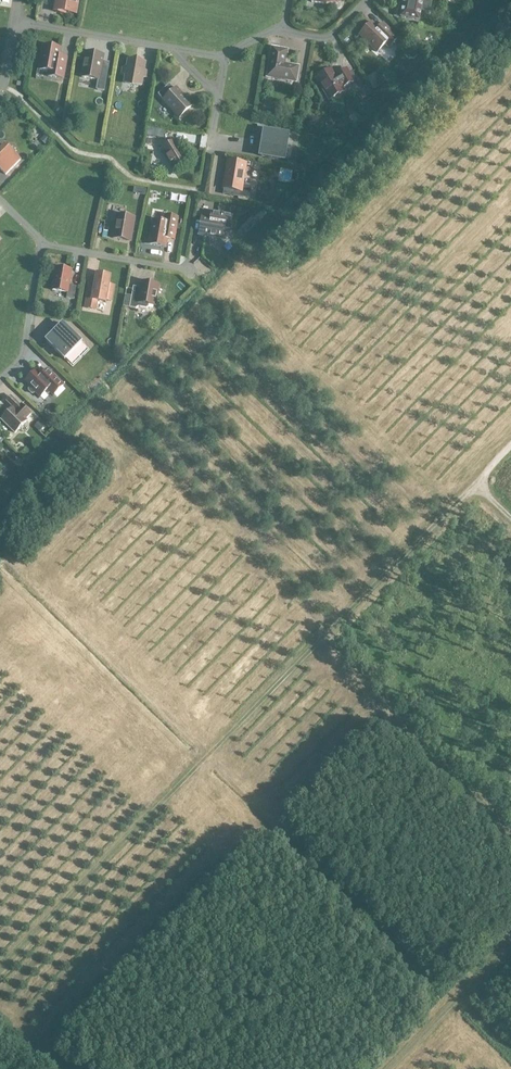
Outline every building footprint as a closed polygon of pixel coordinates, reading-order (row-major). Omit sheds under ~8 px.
[(76,10),(78,0),(58,0),(57,9),(66,11),(66,8),(76,10)] [(421,10),(428,12),(429,2),(423,1),(423,0),(404,0),(401,17),(419,20),(421,10)] [(384,24),(379,29),(372,23),(360,35),(377,53),(385,45),(389,48),(399,38),(384,24)] [(41,60),(40,67),(39,70),(45,71),(49,72),(48,77),(64,79),(68,59),(59,57),(60,48),(44,46),(43,52),(41,60)] [(287,51),(273,49),(268,77),(296,81),(298,67),(284,65),(287,51)] [(97,90),(105,91),(107,78),(100,76),(103,56),(86,53),(82,78),(99,81),(97,90)] [(143,78),(147,78),(148,73),(144,71),(146,64),(129,61),(127,68),(123,68),(122,74),(126,75),(125,83),(142,86),(143,78)] [(354,81),(347,69),(336,76),(332,69),(317,78),(330,100),(345,92),(343,88),(354,81)] [(382,85),(375,73),(367,78),(373,90),(382,85)] [(362,80),(357,82),(362,92),(367,89),(362,80)] [(159,95),(164,100),(180,118),(192,106),(176,89),(167,97),(162,93),(159,95)] [(56,115),(63,110),(58,104),(51,109),(56,115)] [(200,107),(195,109),(199,117),(204,114),(200,107)] [(284,160),(288,135),(264,132),(260,156),(284,160)] [(42,138),(47,144),(51,140),(46,134),(42,138)] [(188,160),(176,140),(161,148),(173,169),(188,160)] [(8,176),(22,161),(8,146),(0,154),(0,168),(8,176)] [(234,190),(233,196),(249,199),(251,188),(242,186),(246,165),(229,162),(224,189),(234,190)] [(149,188),(148,196),(159,197),(160,189),(149,188)] [(225,228),(230,229),(232,215),(212,212),(211,219),(202,217),(199,235),(223,239),(225,228)] [(114,238),(131,241),(135,218),(118,215),(114,238)] [(153,221),(149,245),(166,248),(168,239),(175,240),(179,218),(165,216),(164,222),(153,221)] [(56,268),(52,290),(68,293),(67,298),(74,300),(76,287),(70,286),(72,271),(56,268)] [(110,277),(97,274),(96,283),(90,282),(86,308),(91,309),(93,300),(106,302),(107,294),(112,295),(114,286),(109,285),(110,277)] [(123,307),(136,309),(139,307),(148,309),(149,305),(155,306),(158,285),(142,282),(141,292),(133,290),(131,303),(124,301),(123,307)] [(47,342),(65,360),(82,342),(65,324),(47,342)] [(32,394),(34,394),(35,392),(40,397),(45,393),(48,395),(50,393),(53,396),(63,385),(48,370),(42,376),(37,371),(25,382),(30,387),(29,389),(29,391),(32,394)] [(16,410),(14,407),(1,420),(15,433),(27,421),(26,420),(31,414),(21,405),(16,410)] [(33,428),(39,433),(44,428),(38,422),(33,428)]
